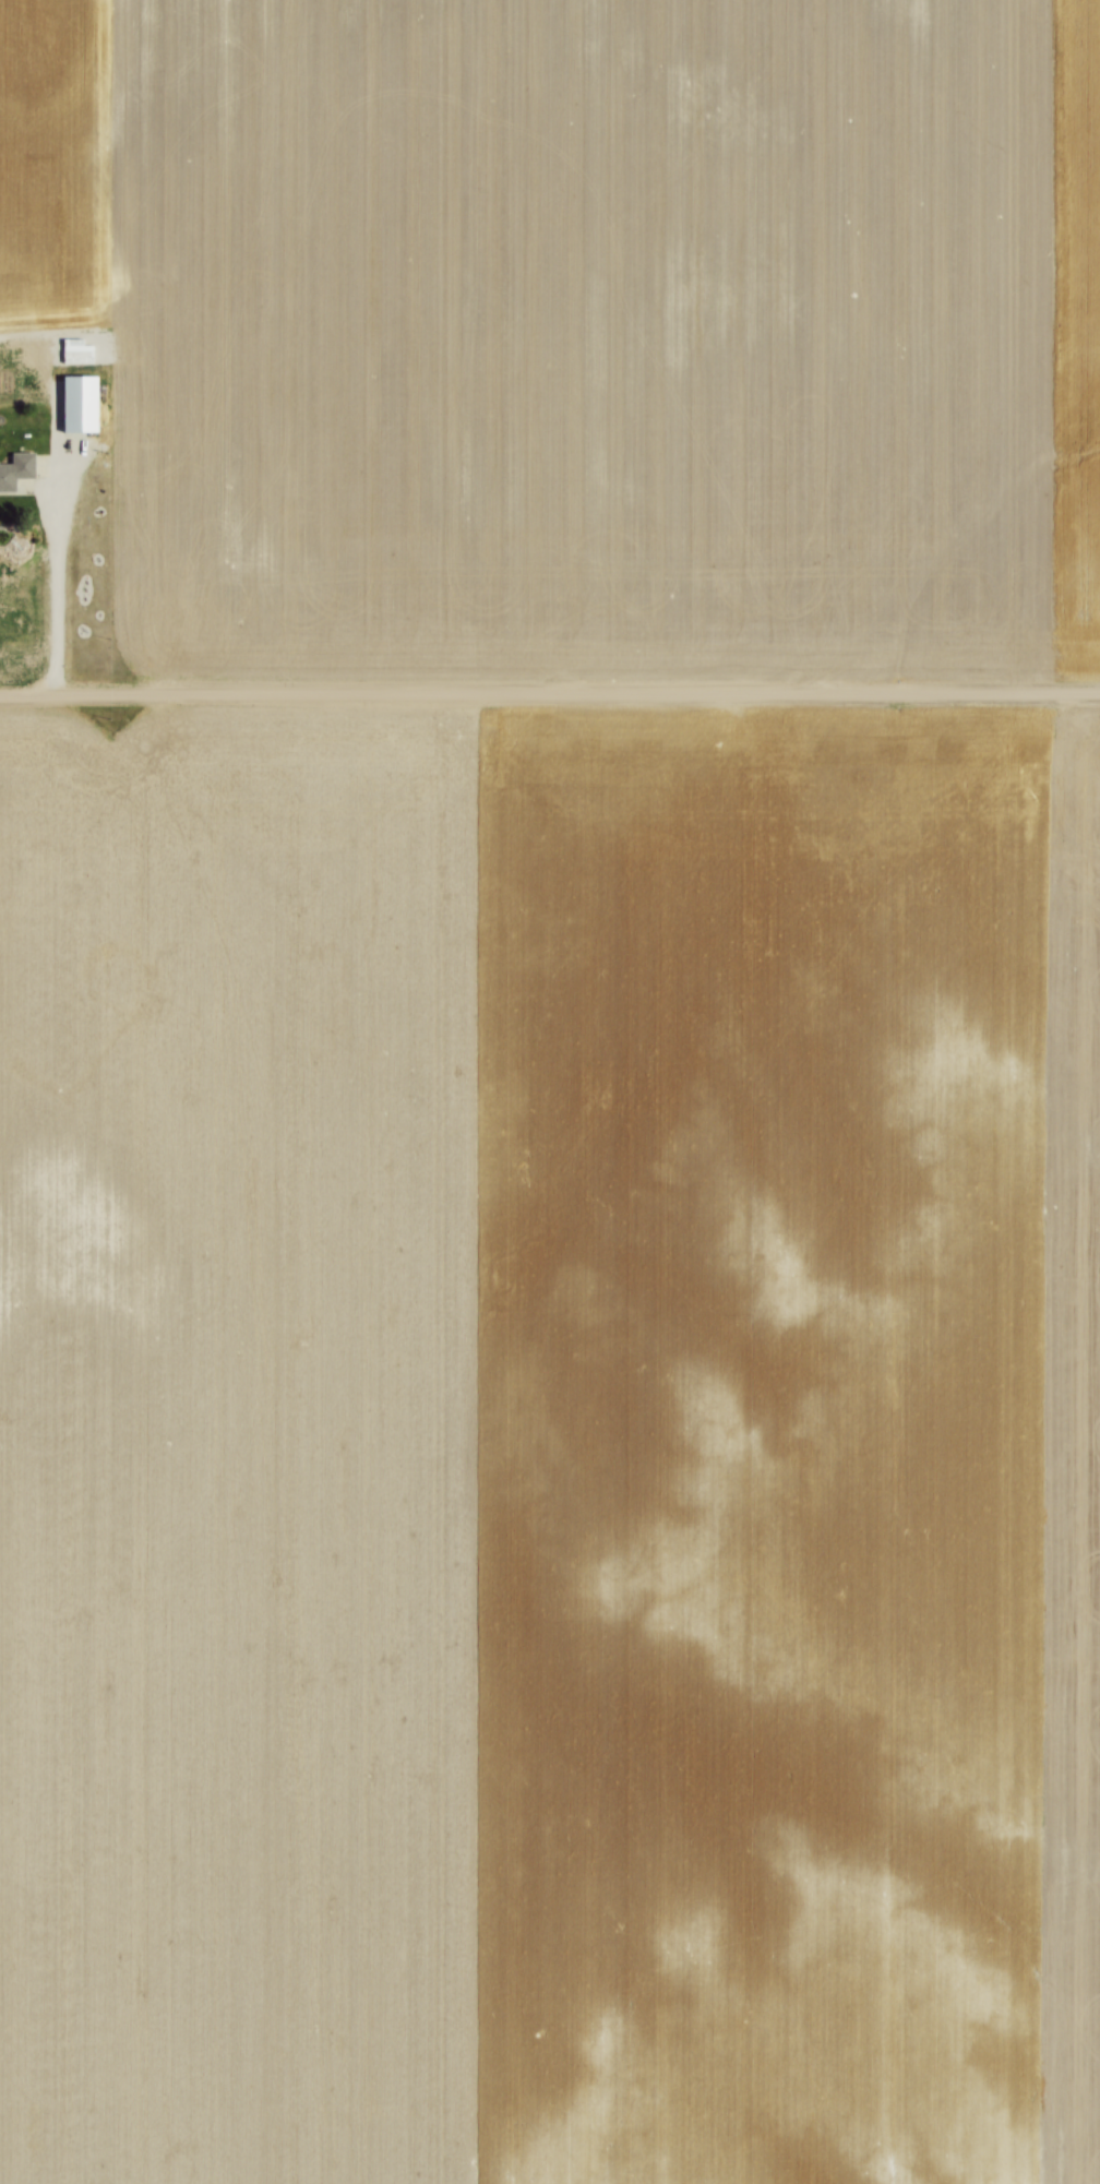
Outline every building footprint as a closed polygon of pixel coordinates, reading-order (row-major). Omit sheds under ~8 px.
[(60,375),(59,430),(92,430),(92,375),(60,375)] [(8,491),(7,477),(28,476),(27,452),(3,453),(4,465),(0,465),(0,491),(8,491)]
